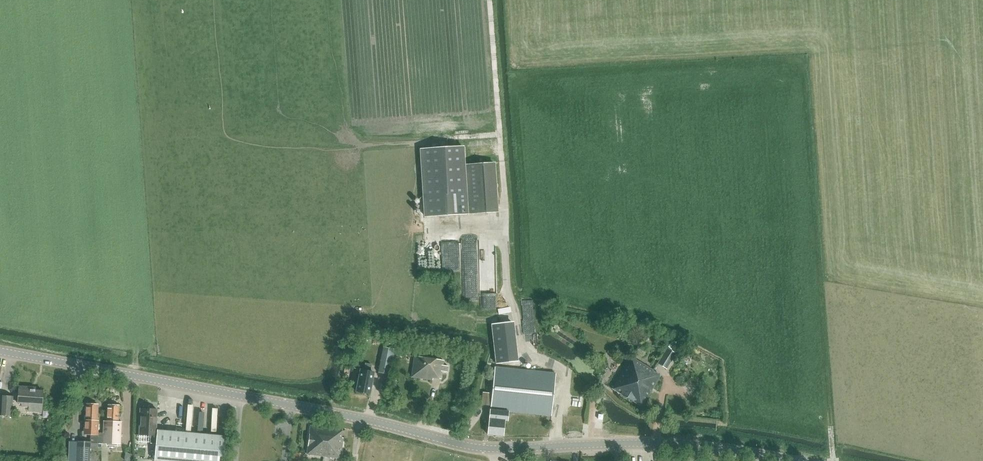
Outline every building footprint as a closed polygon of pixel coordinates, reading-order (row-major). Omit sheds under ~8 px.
[(426,217),(462,215),(465,214),(461,164),(464,164),(462,146),(422,148),(426,217)] [(461,164),(465,214),(499,212),(496,162),(464,164),(461,164)] [(434,244),(435,254),(443,254),(443,244),(434,244)] [(466,265),(466,278),(479,278),(479,265),(466,265)] [(473,293),(481,291),(480,282),(471,284),(473,293)] [(495,367),(517,364),(513,325),(491,328),(495,367)] [(673,339),(658,364),(667,369),(682,345),(673,339)] [(384,347),(379,372),(390,375),(395,349),(384,347)] [(440,357),(449,358),(450,350),(441,348),(440,357)] [(421,377),(421,379),(441,382),(444,361),(416,357),(413,376),(421,377)] [(632,357),(613,389),(632,401),(642,406),(660,376),(653,371),(653,370),(632,357)] [(358,371),(354,392),(368,394),(371,373),(367,372),(368,365),(362,364),(361,371),(358,371)] [(483,392),(482,405),(491,406),(488,434),(503,436),(505,421),(507,421),(508,411),(551,416),(556,373),(495,367),(492,393),(483,392)] [(688,384),(694,389),(699,383),(694,378),(688,384)] [(18,386),(17,403),(21,404),(21,407),(27,407),(28,404),(33,404),(42,405),(43,391),(35,390),(28,390),(28,387),(18,386)] [(10,416),(12,395),(0,395),(0,400),(0,415),(10,416)] [(84,420),(83,435),(90,435),(90,442),(90,443),(101,444),(102,444),(103,433),(97,433),(98,420),(97,420),(97,404),(86,404),(85,420),(84,420)] [(103,433),(102,444),(107,444),(107,445),(108,445),(120,446),(121,421),(118,421),(118,406),(108,405),(107,421),(103,421),(103,433)] [(155,444),(156,410),(149,410),(148,409),(146,408),(145,408),(143,409),(142,410),(139,410),(139,423),(140,423),(140,427),(139,427),(139,436),(144,436),(144,434),(149,434),(149,436),(150,444),(155,444)] [(311,426),(307,454),(324,456),(341,458),(343,438),(341,438),(342,430),(327,428),(311,426)] [(157,430),(154,460),(223,460),(225,436),(157,430)] [(90,442),(78,441),(77,460),(90,460),(90,443),(90,442)] [(130,447),(128,454),(134,456),(136,448),(130,447)]
